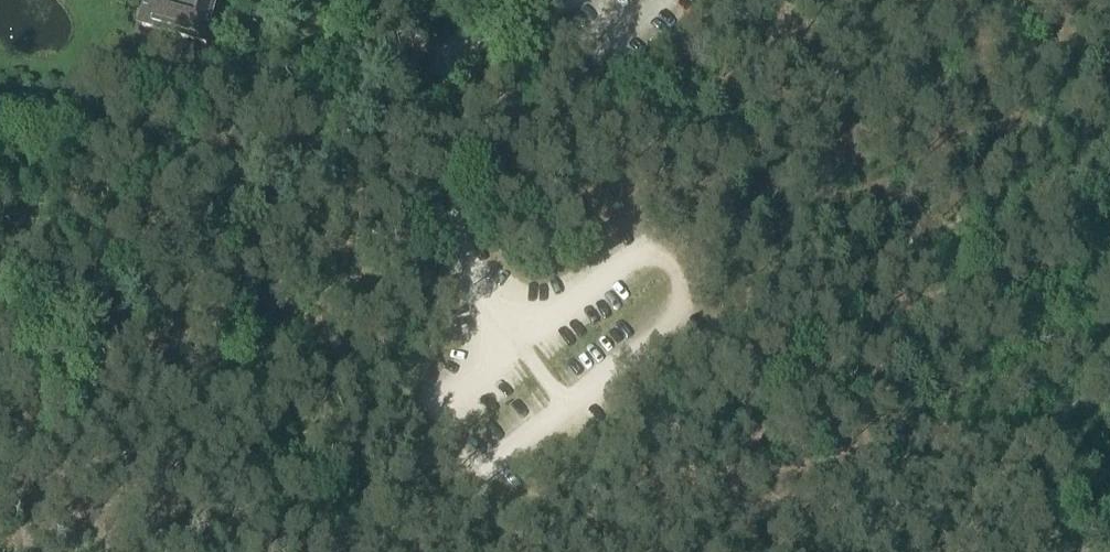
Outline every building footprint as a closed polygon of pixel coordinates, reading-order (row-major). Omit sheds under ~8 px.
[(142,28),(206,46),(219,0),(150,0),(142,28)]
